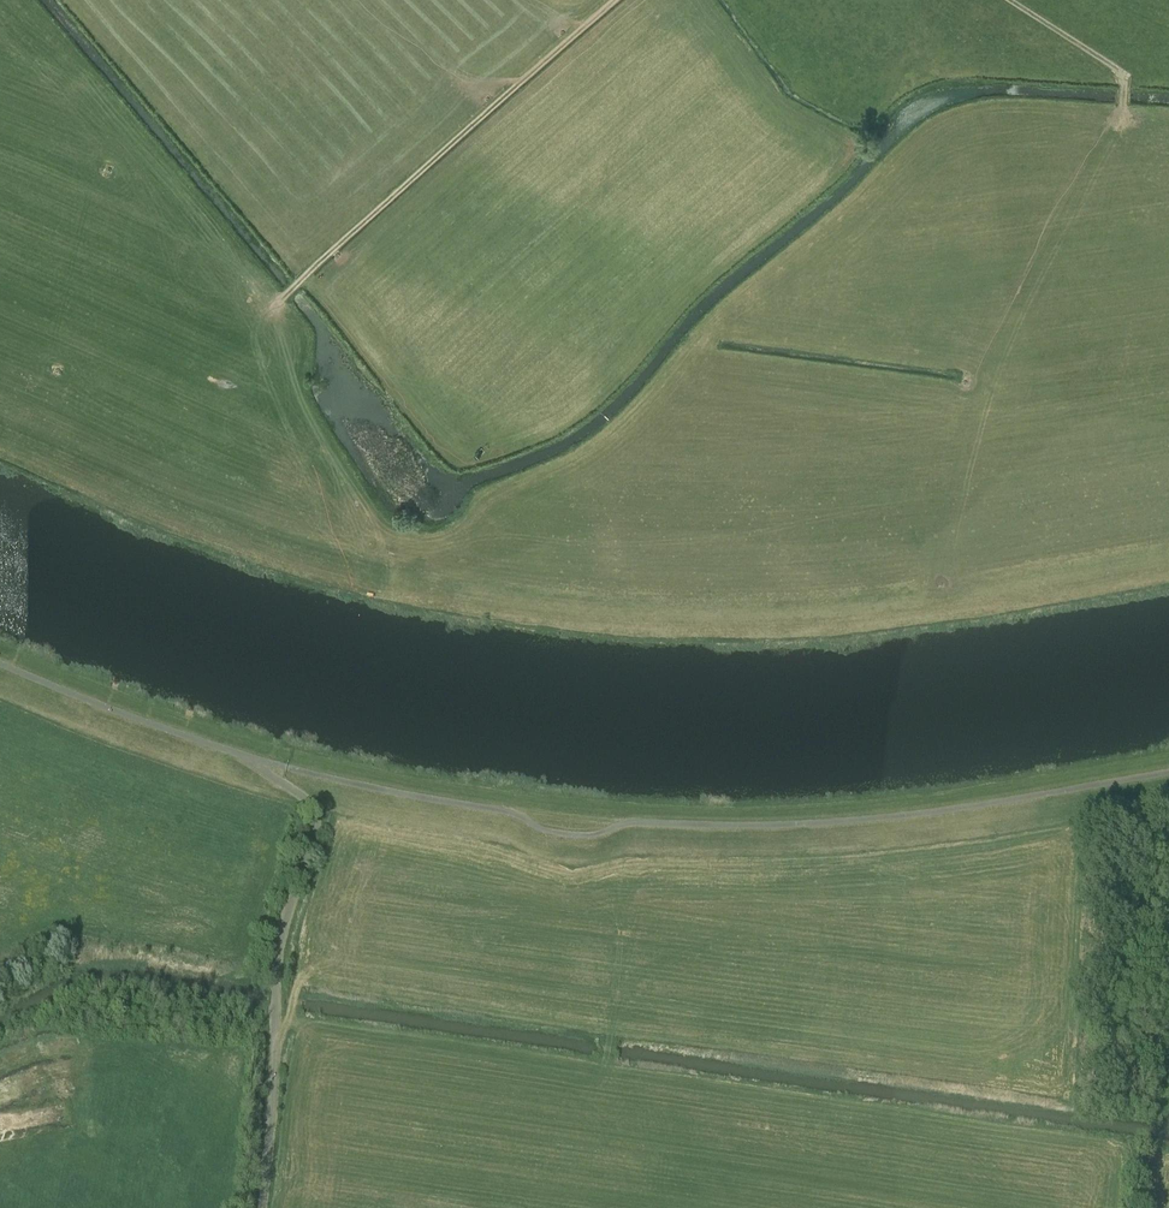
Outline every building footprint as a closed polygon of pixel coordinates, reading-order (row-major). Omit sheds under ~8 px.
[(8,1067),(5,1053),(0,1054),(0,1066),(1,1069),(8,1067)]
